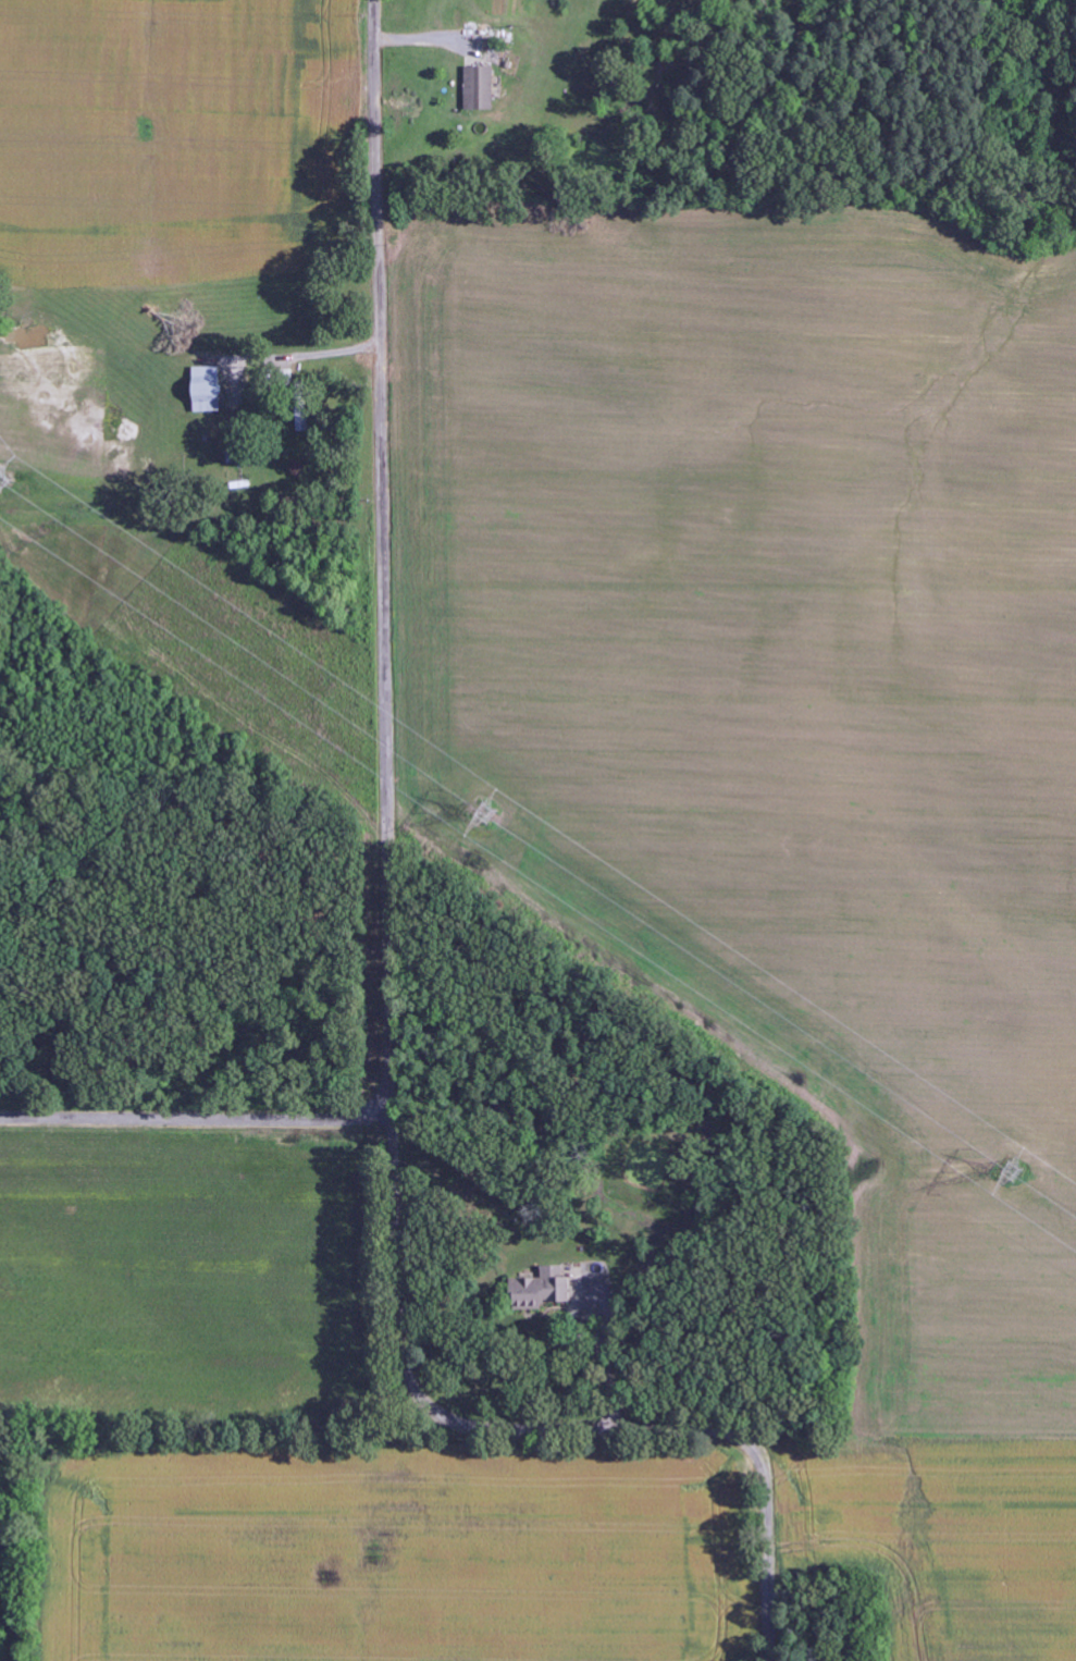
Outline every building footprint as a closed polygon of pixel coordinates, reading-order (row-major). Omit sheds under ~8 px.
[(495,110),(495,68),(467,67),(466,110),(495,110)] [(221,367),(193,368),(195,413),(222,412),(221,367)] [(514,1311),(545,1310),(545,1303),(571,1302),(570,1277),(565,1277),(565,1266),(542,1266),(543,1278),(514,1279),(514,1311)]
